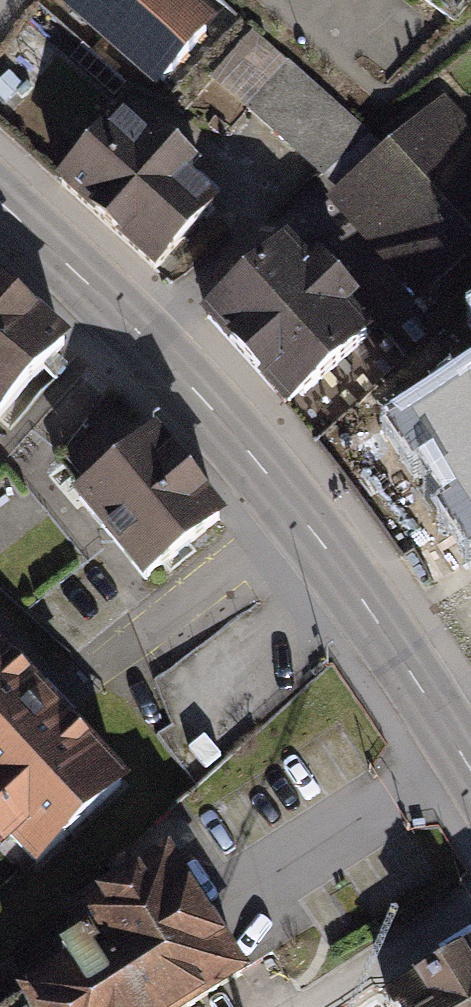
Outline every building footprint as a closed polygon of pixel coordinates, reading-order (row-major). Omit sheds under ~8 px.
[(179,0),(50,0),(154,86),(206,22),(179,0)] [(214,69),(313,166),(357,121),(258,24),(214,69)] [(214,205),(114,117),(57,180),(157,271),(214,205)] [(343,211),(424,302),(470,261),(470,143),(449,118),(343,211)] [(289,252),(210,321),(300,423),(378,354),(289,252)] [(0,297),(0,418),(60,351),(0,297)] [(415,427),(470,514),(470,391),(415,427)] [(155,449),(72,512),(135,594),(218,531),(155,449)] [(0,663),(0,845),(28,876),(119,792),(0,663)] [(159,844),(53,907),(70,937),(0,979),(0,1006),(186,1006),(238,976),(159,844)] [(398,1006),(470,1006),(470,967),(398,1006)]
